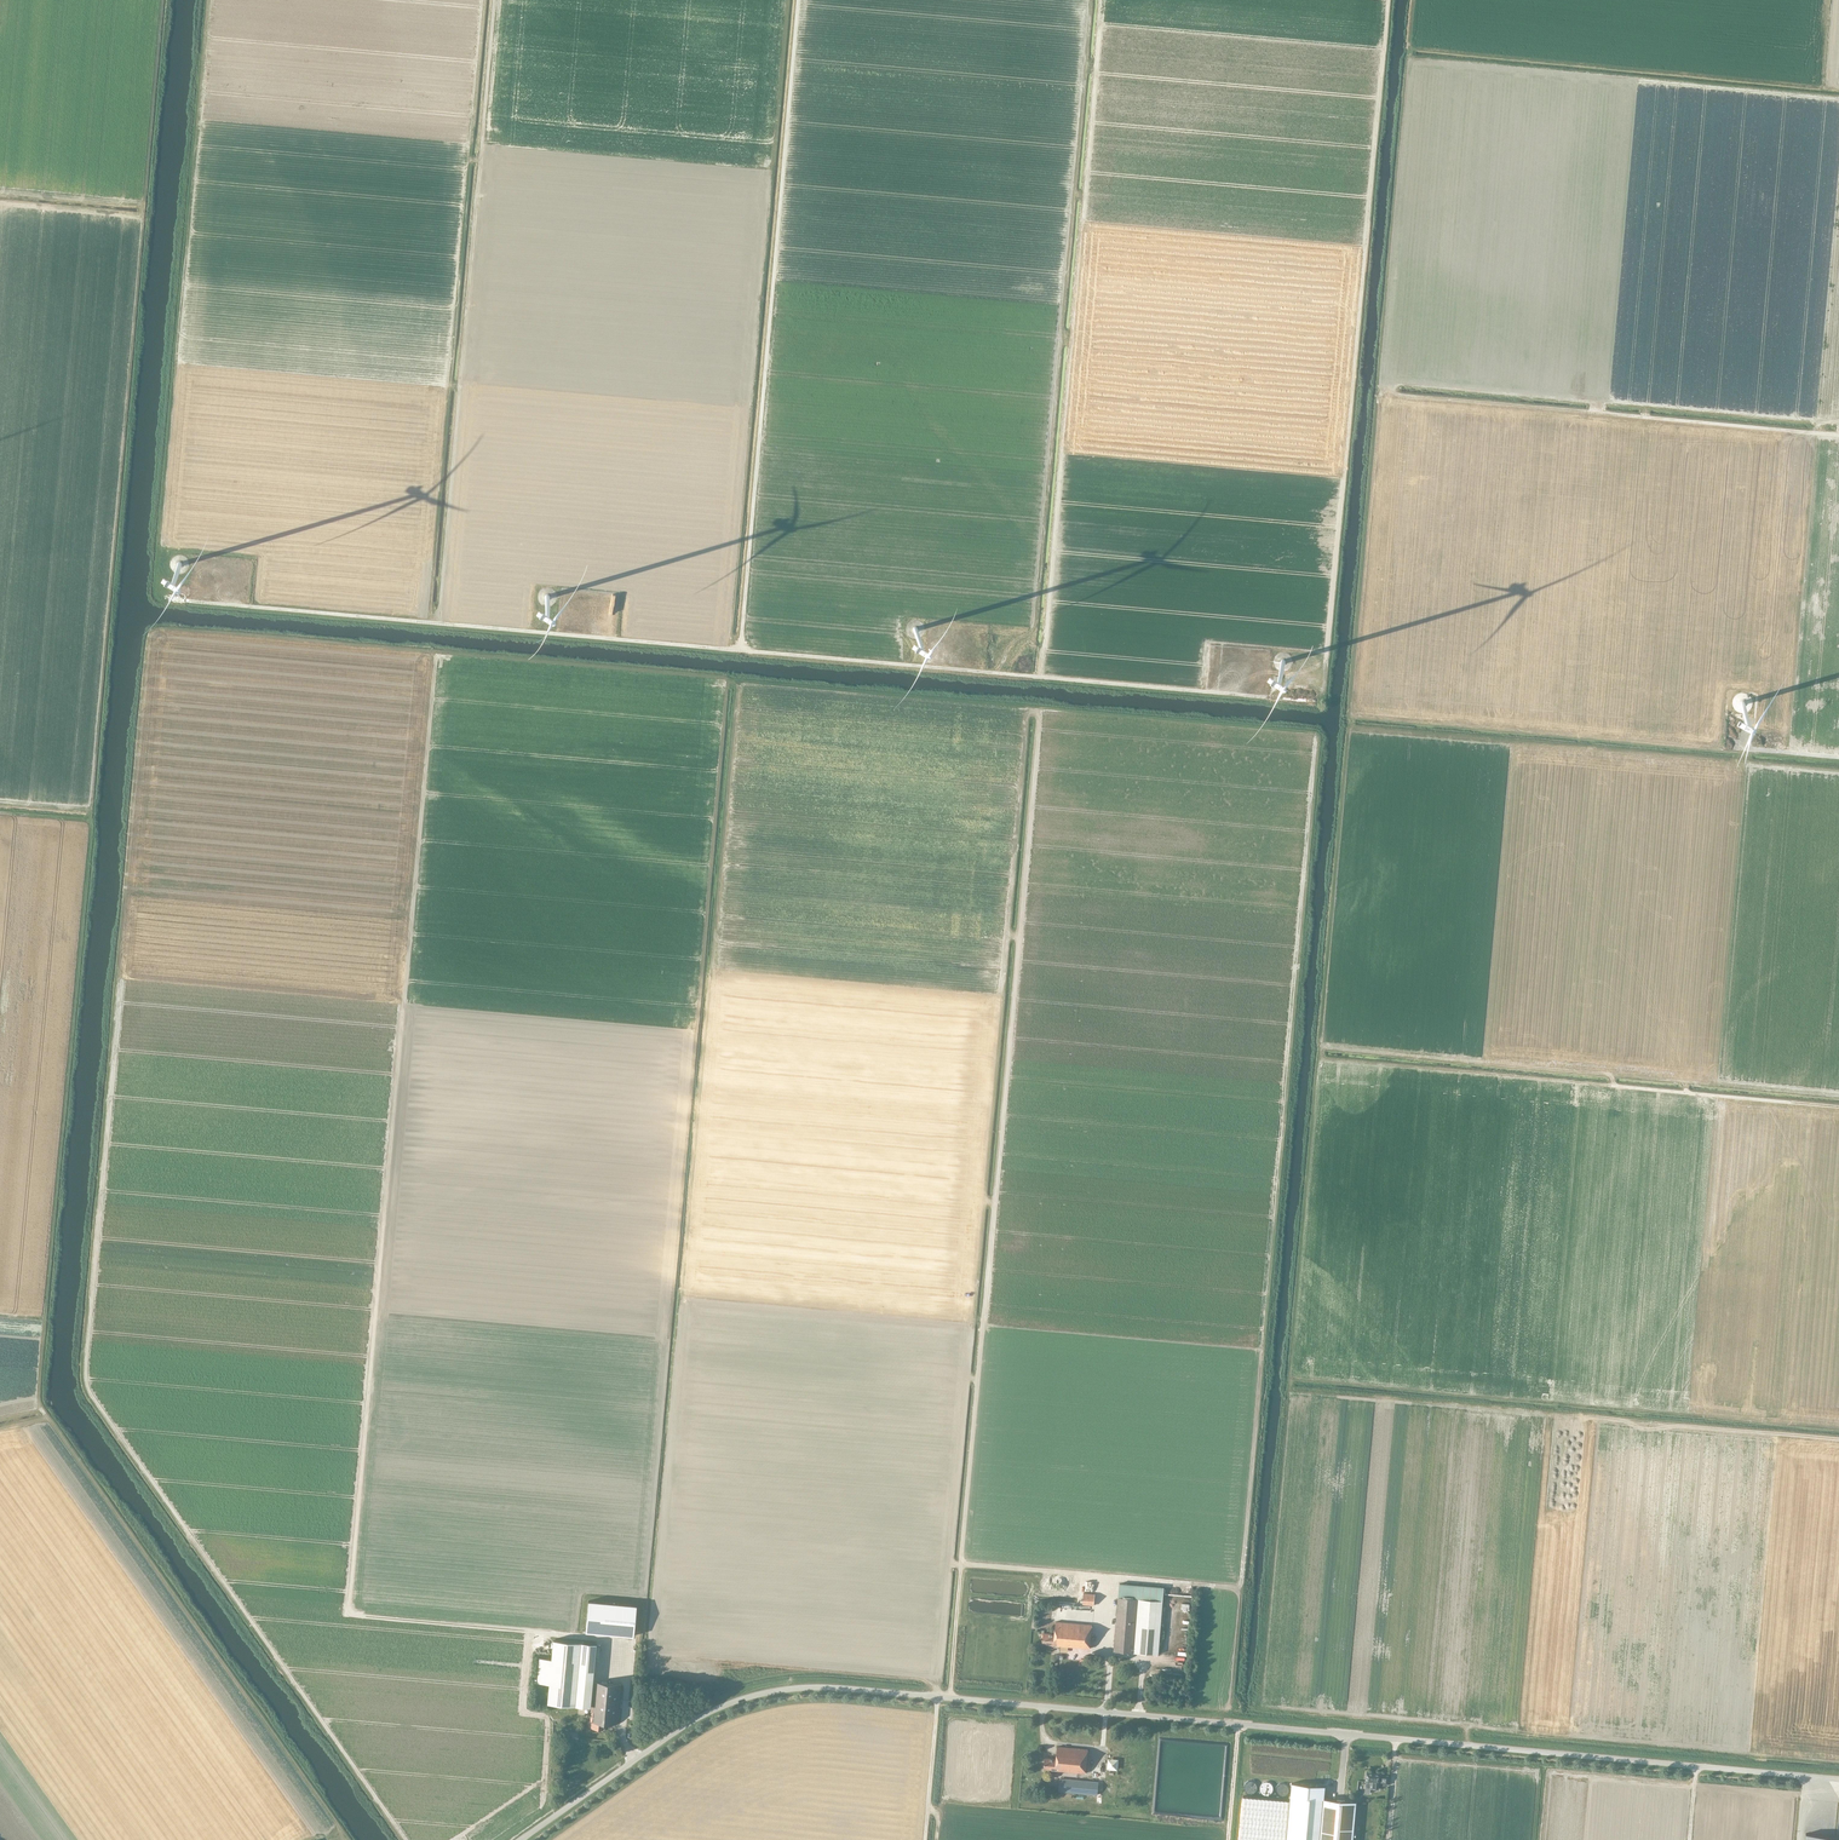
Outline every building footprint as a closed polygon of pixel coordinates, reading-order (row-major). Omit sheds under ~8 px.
[(1163,1601),(1163,1600),(1164,1587),(1119,1583),(1118,1597),(1114,1651),(1134,1652),(1159,1655),(1163,1601)] [(1083,1605),(1094,1606),(1095,1594),(1084,1593),(1083,1605)] [(633,1636),(636,1605),(588,1601),(585,1631),(633,1636)] [(1048,1644),(1048,1645),(1090,1649),(1092,1625),(1056,1621),(1054,1634),(1043,1633),(1042,1643),(1048,1644)] [(538,1657),(536,1680),(548,1682),(546,1702),(590,1707),(596,1643),(552,1639),(550,1658),(538,1657)] [(1178,1639),(1178,1650),(1187,1651),(1188,1639),(1178,1639)] [(617,1724),(621,1684),(594,1682),(589,1721),(592,1721),(591,1728),(605,1729),(606,1723),(617,1724)] [(1044,1759),(1044,1769),(1051,1769),(1051,1770),(1086,1773),(1088,1749),(1057,1746),(1057,1760),(1044,1759)] [(1108,1766),(1118,1767),(1119,1756),(1109,1755),(1108,1766)] [(1388,1776),(1381,1775),(1381,1774),(1366,1772),(1366,1773),(1365,1782),(1366,1782),(1366,1785),(1367,1787),(1370,1787),(1370,1788),(1378,1789),(1378,1783),(1380,1783),(1380,1786),(1387,1787),(1388,1776)] [(1060,1778),(1059,1792),(1097,1795),(1098,1782),(1060,1778)] [(1238,1839),(1352,1839),(1356,1802),(1323,1799),(1324,1786),(1292,1783),(1291,1796),(1290,1801),(1242,1796),(1238,1839)]
